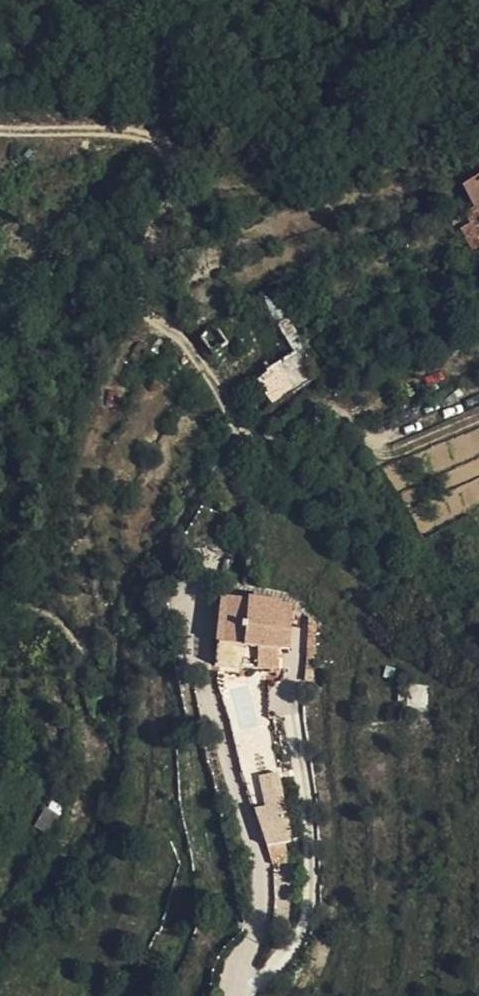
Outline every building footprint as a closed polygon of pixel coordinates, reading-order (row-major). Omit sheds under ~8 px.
[(467,180),(478,198),(478,174),(467,180)] [(469,221),(478,237),(478,215),(469,221)] [(222,325),(208,338),(222,355),(237,340),(222,325)] [(268,379),(281,369),(263,345),(243,361),(260,385),(268,379)] [(306,350),(281,369),(300,393),(321,377),(306,350)] [(300,393),(281,369),(268,379),(274,389),(284,404),(300,393)] [(254,595),(229,593),(225,638),(223,659),(249,659),(251,639),(254,595)] [(254,595),(251,639),(249,659),(283,659),(284,640),(294,640),(297,603),(287,602),(287,597),(254,595)] [(428,708),(427,683),(407,684),(407,708),(428,708)] [(282,771),(260,773),(263,805),(257,805),(261,844),(289,841),(282,771)] [(270,863),(288,861),(286,843),(268,845),(270,863)]
